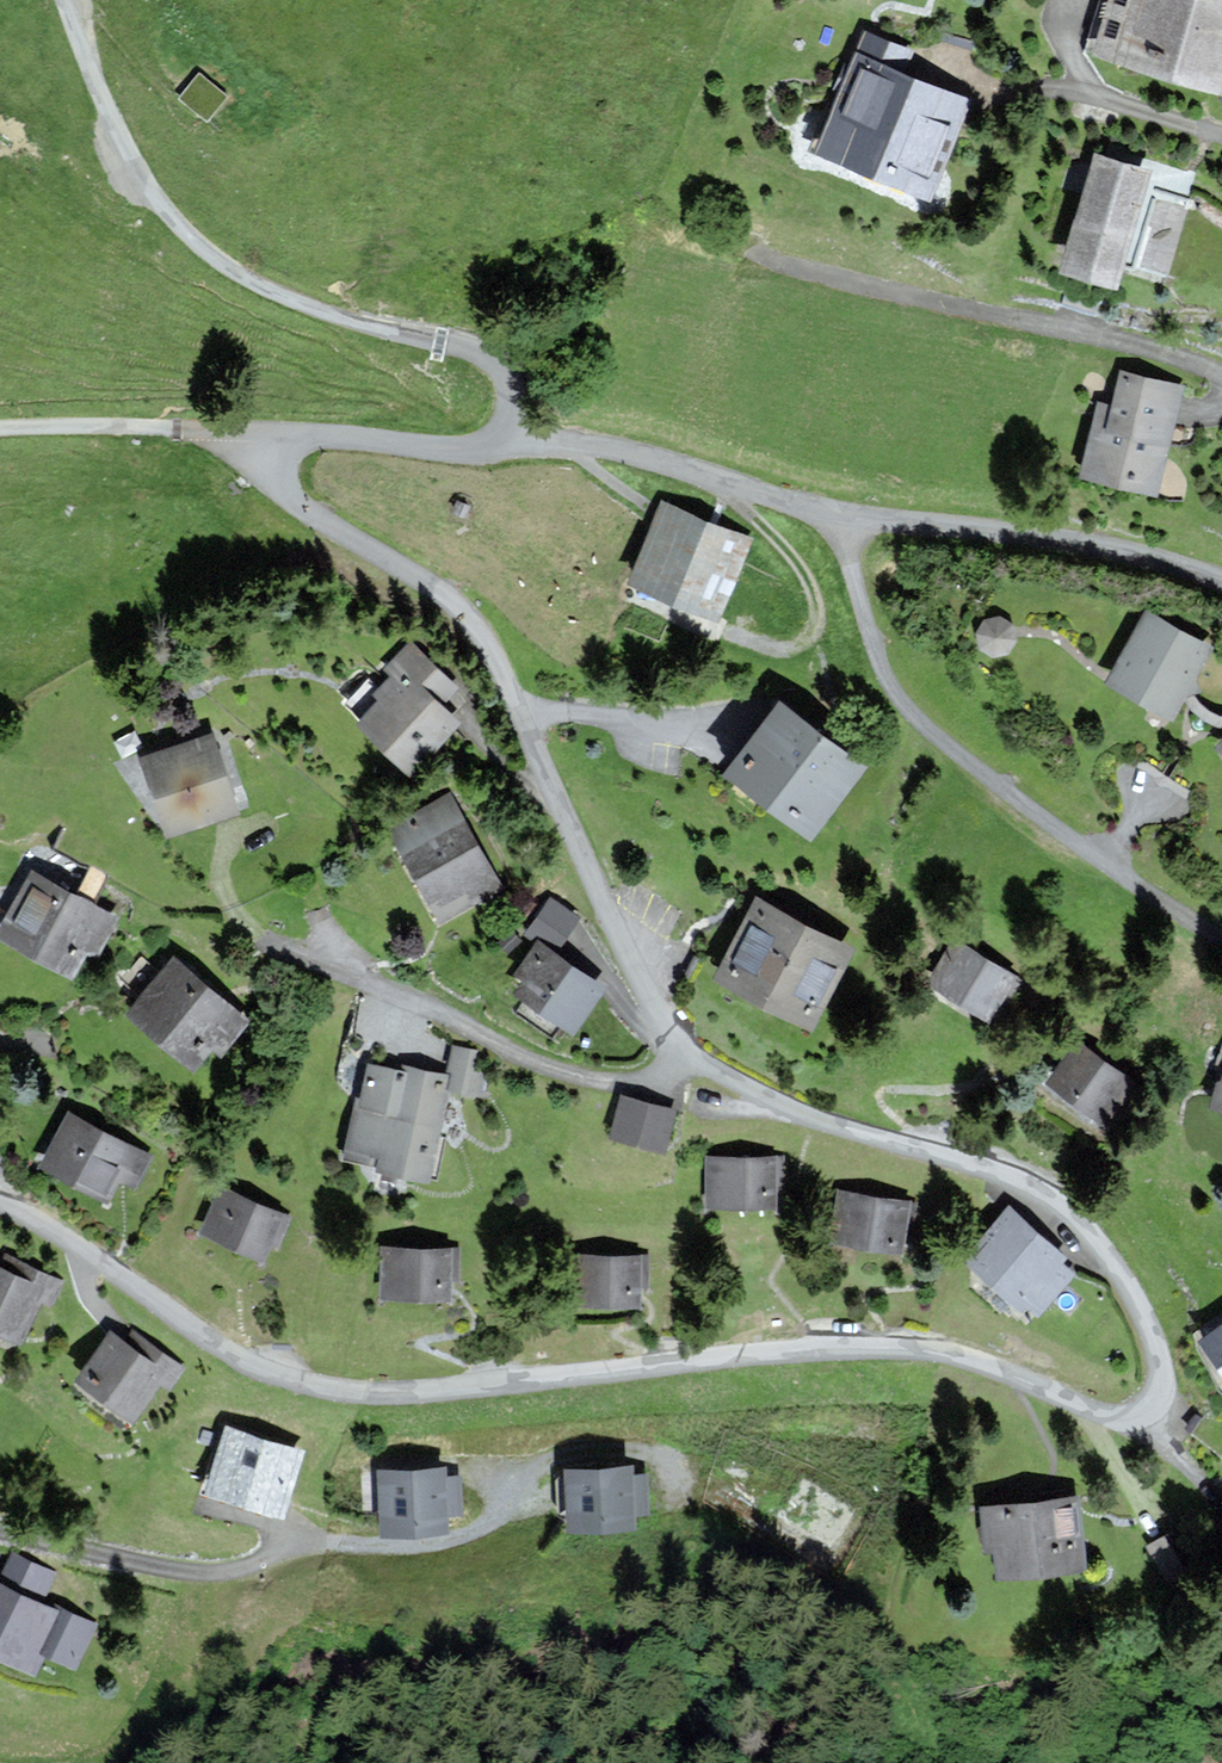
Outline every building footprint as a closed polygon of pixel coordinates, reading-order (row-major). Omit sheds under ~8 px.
[(1090,49),(1221,89),(1221,0),(1105,0),(1090,49)] [(913,53),(865,33),(818,149),(931,195),(969,104),(902,77),(913,53)] [(199,74),(181,98),(208,119),(226,96),(199,74)] [(1165,272),(1191,176),(1159,167),(1157,174),(1098,157),(1066,271),(1116,284),(1123,260),(1165,272)] [(1152,492),(1179,388),(1124,374),(1115,410),(1100,406),(1082,474),(1152,492)] [(748,539),(663,505),(633,582),(717,615),(748,539)] [(1207,646),(1146,615),(1111,681),(1171,713),(1207,646)] [(999,618),(985,622),(978,634),(982,648),(994,655),(1008,651),(1015,639),(1011,625),(999,618)] [(455,690),(408,647),(388,668),(395,674),(378,692),(385,699),(362,723),(411,769),(456,722),(440,706),(455,690)] [(862,765),(779,703),(727,772),(810,834),(862,765)] [(235,811),(211,736),(144,758),(168,833),(235,811)] [(498,885),(449,799),(393,830),(442,916),(498,885)] [(115,917),(34,873),(0,933),(71,973),(86,946),(96,952),(115,917)] [(850,948),(756,901),(717,977),(812,1025),(850,948)] [(576,919),(552,902),(529,935),(540,943),(519,973),(528,980),(520,993),(573,1029),(601,988),(552,954),(576,919)] [(1020,982),(957,942),(931,982),(988,1018),(1003,994),(1009,998),(1020,982)] [(246,1020),(175,959),(129,1012),(193,1066),(212,1044),(220,1051),(246,1020)] [(1133,1083),(1078,1043),(1050,1083),(1104,1122),(1133,1083)] [(486,1054),(476,1052),(457,1048),(451,1077),(406,1068),(405,1073),(368,1065),(349,1157),(381,1164),(380,1166),(429,1176),(448,1087),(477,1093),(486,1054)] [(673,1112),(622,1097),(611,1135),(662,1150),(673,1112)] [(134,1185),(148,1156),(70,1116),(44,1167),(107,1199),(118,1177),(134,1185)] [(781,1159),(711,1158),(710,1205),(772,1206),(772,1187),(781,1187),(781,1159)] [(289,1217),(222,1190),(205,1233),(264,1258),(272,1241),(278,1244),(289,1217)] [(916,1204),(840,1194),(833,1241),(909,1252),(916,1204)] [(1063,1257),(1008,1210),(966,1259),(1020,1306),(1024,1301),(1036,1312),(1069,1274),(1057,1264),(1063,1257)] [(458,1250),(382,1249),(382,1297),(449,1297),(449,1278),(458,1278),(458,1250)] [(649,1257),(580,1256),(579,1305),(639,1306),(640,1287),(648,1287),(649,1257)] [(6,1258),(1,1269),(0,1269),(0,1330),(21,1339),(39,1298),(50,1303),(60,1282),(6,1258)] [(1202,1340),(1221,1367),(1221,1326),(1202,1340)] [(181,1368),(132,1333),(125,1343),(112,1334),(79,1380),(131,1418),(158,1380),(168,1387),(181,1368)] [(301,1453),(227,1431),(209,1492),(282,1515),(301,1453)] [(631,1478),(630,1464),(571,1468),(575,1530),(634,1527),(633,1504),(645,1504),(644,1478),(631,1478)] [(443,1483),(442,1469),(383,1472),(386,1535),(446,1531),(445,1509),(457,1508),(455,1483),(443,1483)] [(1082,1565),(1074,1498),(983,1509),(988,1550),(998,1549),(1002,1575),(1082,1565)] [(1197,1565),(1177,1531),(1151,1547),(1171,1581),(1197,1565)] [(15,1556),(0,1586),(0,1654),(35,1671),(44,1652),(74,1667),(94,1627),(43,1602),(56,1576),(15,1556)]
